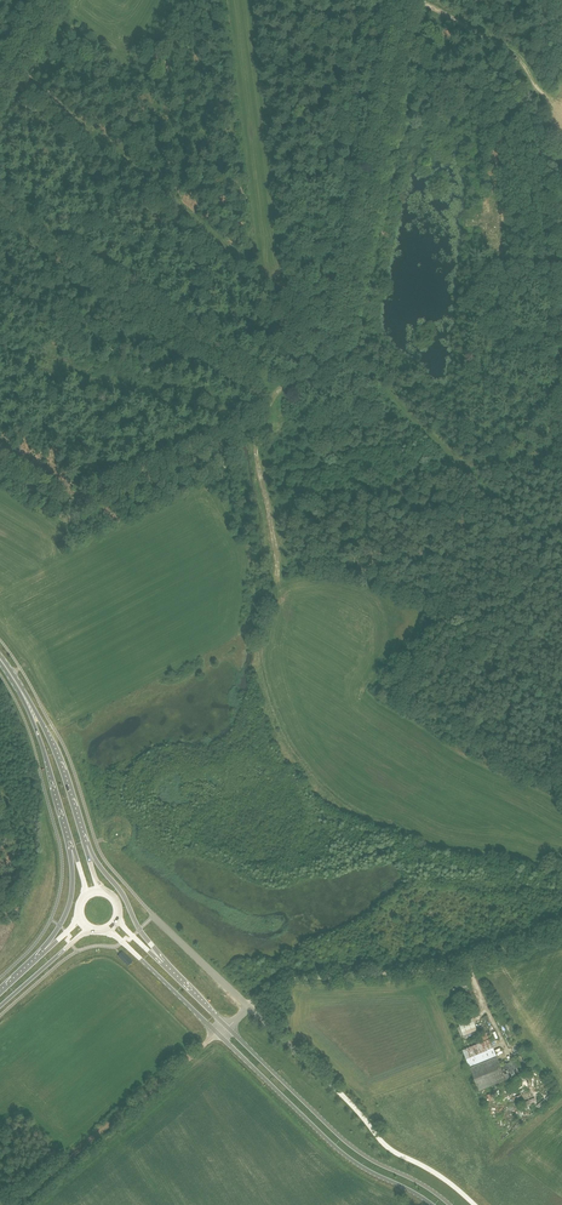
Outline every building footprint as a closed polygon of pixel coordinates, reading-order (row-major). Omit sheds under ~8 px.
[(443,43),(435,38),(432,43),(440,48),(443,43)] [(472,1018),(459,1024),(464,1035),(477,1030),(472,1018)] [(488,1032),(479,1035),(482,1042),(490,1038),(488,1032)] [(514,1076),(523,1072),(518,1059),(503,1070),(489,1039),(463,1050),(479,1090),(506,1079),(508,1084),(516,1080),(514,1076)]
